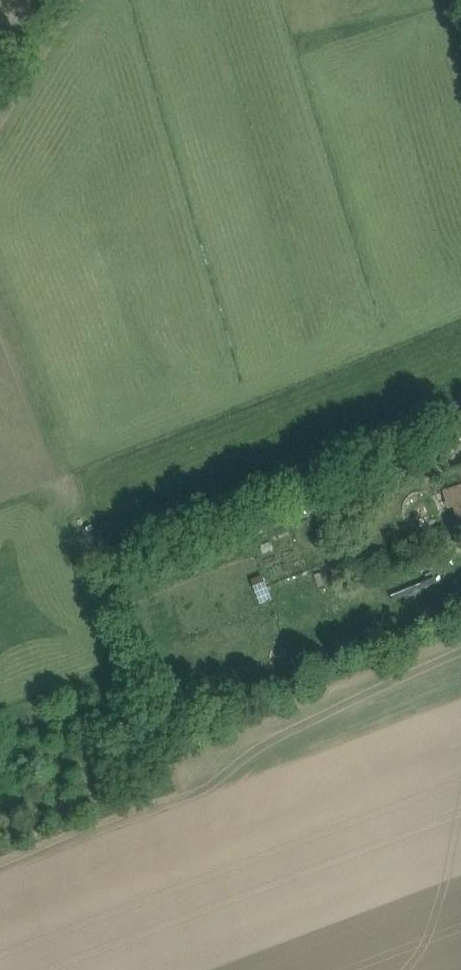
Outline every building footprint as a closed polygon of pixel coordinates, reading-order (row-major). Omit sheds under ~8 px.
[(449,609),(443,596),(430,602),(436,615),(449,609)]
